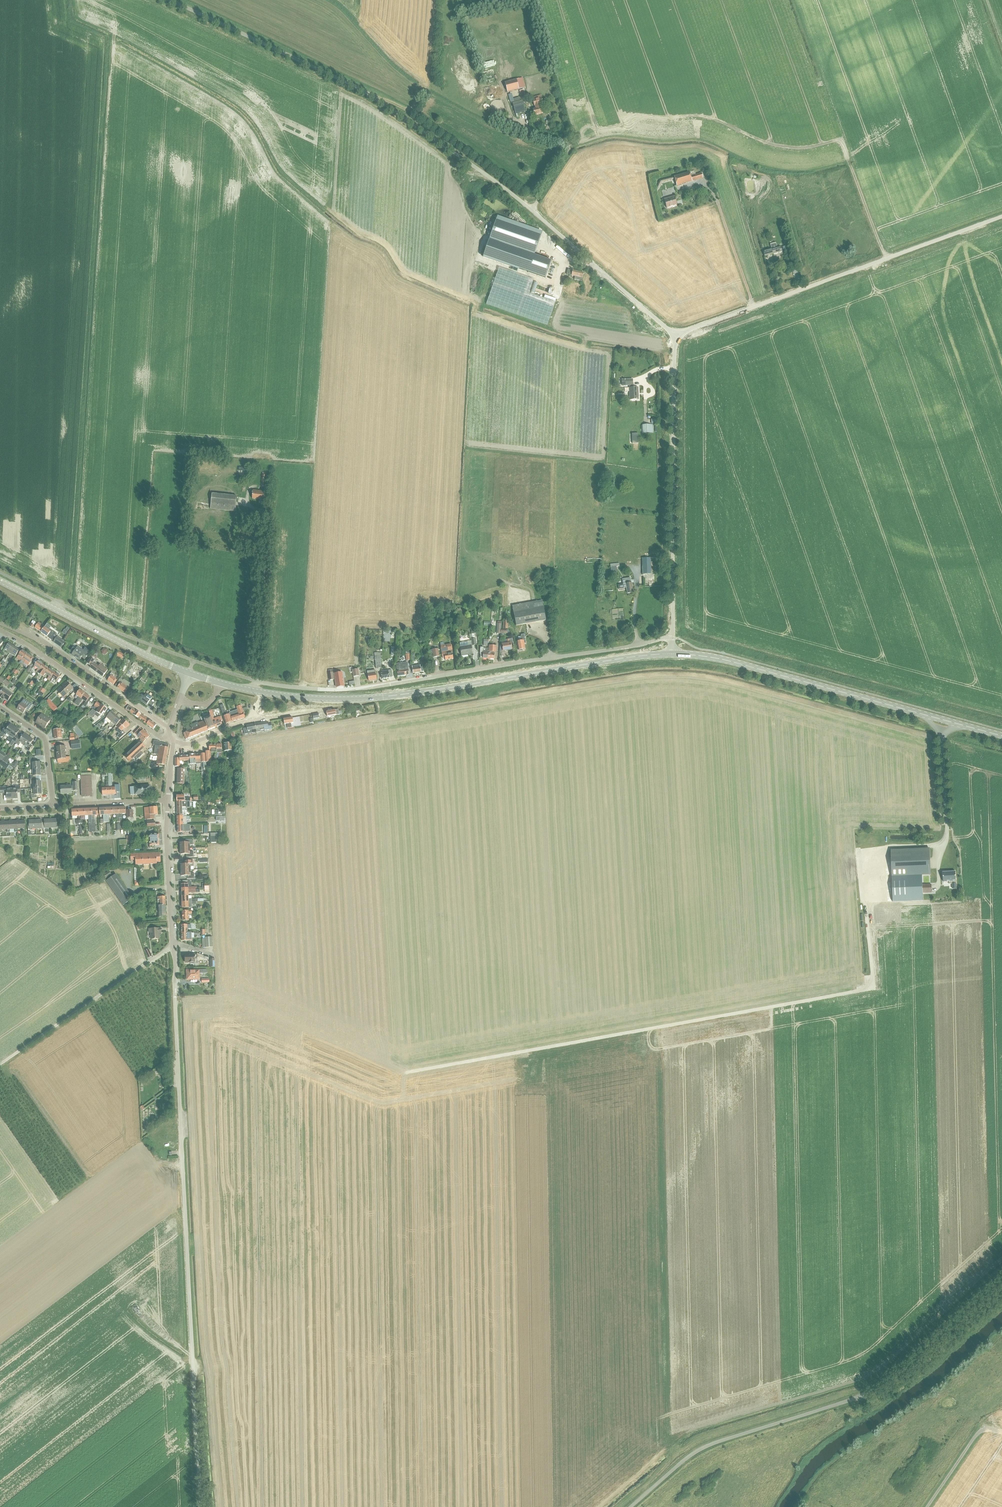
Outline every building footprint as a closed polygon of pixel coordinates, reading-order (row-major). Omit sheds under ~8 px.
[(507,92),(525,87),(522,78),(505,83),(507,92)] [(533,101),(534,106),(535,106),(536,109),(533,110),(534,115),(543,113),(541,107),(540,104),(543,104),(541,95),(533,98),(534,100),(533,101)] [(515,114),(525,111),(522,101),(513,103),(515,114)] [(695,174),(694,171),(673,176),(676,186),(702,178),(701,173),(695,174)] [(673,179),(672,177),(659,180),(655,188),(658,189),(661,183),(673,179)] [(666,208),(676,205),(674,197),(664,200),(666,208)] [(486,220),(474,256),(545,280),(550,265),(535,260),(543,238),(486,220)] [(760,239),(765,256),(782,252),(781,247),(766,250),(765,247),(766,247),(765,243),(764,243),(764,241),(764,242),(763,238),(760,239)] [(487,306),(549,323),(555,301),(529,294),(532,284),(534,279),(499,269),(498,272),(497,277),(496,277),(495,282),(494,286),(493,286),(492,291),(490,296),(489,300),(488,300),(487,306)] [(582,281),(584,273),(568,269),(566,275),(575,277),(574,279),(582,281)] [(629,385),(629,388),(630,400),(638,400),(638,388),(632,388),(632,385),(633,385),(633,379),(622,379),(622,386),(629,385)] [(653,425),(648,425),(642,425),(643,433),(653,433),(653,425)] [(268,495),(269,492),(253,490),(252,499),(266,500),(266,495),(268,495)] [(235,511),(237,496),(212,494),(210,509),(235,511)] [(643,574),(651,574),(650,558),(642,558),(643,574)] [(619,566),(619,563),(610,564),(611,573),(617,572),(616,567),(619,566)] [(623,585),(618,585),(619,589),(623,589),(626,588),(627,594),(633,593),(632,583),(631,583),(630,578),(626,578),(622,579),(623,585)] [(516,626),(545,620),(541,601),(512,606),(516,626)] [(41,632),(44,627),(43,627),(38,624),(35,628),(41,632)] [(41,632),(47,637),(47,636),(50,639),(52,640),(57,634),(54,632),(49,629),(48,630),(44,627),(41,632)] [(523,644),(525,644),(524,634),(520,635),(521,637),(518,637),(519,642),(516,642),(518,650),(524,649),(523,644)] [(57,637),(53,642),(61,648),(65,642),(57,637)] [(500,645),(499,652),(512,649),(511,647),(513,646),(512,639),(504,640),(505,644),(500,645)] [(473,655),(471,645),(468,646),(467,642),(460,643),(460,647),(461,658),(468,657),(468,656),(473,655)] [(10,653),(14,647),(9,643),(4,649),(10,653)] [(453,659),(452,651),(451,644),(440,646),(442,658),(445,658),(445,660),(453,659)] [(487,656),(487,659),(494,659),(494,654),(493,654),(493,652),(496,652),(497,646),(489,645),(488,651),(487,656)] [(85,659),(90,652),(85,648),(83,651),(78,647),(77,648),(74,646),(70,652),(73,654),(72,655),(79,660),(82,657),(85,659)] [(14,647),(10,653),(15,657),(19,650),(14,647)] [(21,664),(28,654),(22,650),(16,658),(20,661),(19,663),(21,664)] [(7,664),(13,657),(9,654),(4,661),(7,664)] [(28,665),(33,658),(28,654),(21,664),(22,665),(24,663),(28,665)] [(93,655),(87,663),(91,666),(90,668),(103,677),(108,670),(100,664),(99,666),(94,662),(95,661),(93,660),(95,656),(93,655)] [(38,673),(43,665),(38,661),(34,666),(38,669),(36,672),(38,673)] [(133,675),(136,678),(138,675),(140,676),(144,670),(135,663),(127,674),(131,678),(133,675)] [(43,677),(45,674),(49,669),(43,665),(38,673),(43,677)] [(424,671),(423,667),(422,667),(422,665),(420,666),(420,665),(412,666),(413,673),(424,671)] [(407,666),(403,667),(396,668),(397,676),(409,674),(407,666)] [(55,672),(49,669),(45,674),(49,676),(47,679),(49,681),(55,672)] [(377,679),(375,670),(367,671),(368,674),(368,681),(377,679)] [(382,679),(393,677),(391,670),(382,671),(382,674),(381,674),(382,679)] [(60,676),(55,672),(49,681),(51,682),(53,679),(57,681),(60,676)] [(113,685),(116,680),(113,677),(114,675),(111,673),(108,677),(109,678),(107,681),(113,685)] [(341,673),(335,674),(337,687),(343,686),(341,673)] [(128,688),(118,681),(115,686),(125,693),(126,692),(129,693),(133,688),(130,686),(128,688)] [(63,697),(73,688),(67,682),(58,692),(63,697)] [(12,694),(3,688),(0,693),(0,698),(3,700),(4,699),(8,701),(12,694)] [(80,690),(76,695),(79,697),(74,703),(79,706),(83,700),(86,702),(90,697),(85,693),(80,690)] [(143,693),(138,699),(151,708),(154,703),(150,701),(152,698),(148,695),(148,694),(146,693),(145,695),(143,693)] [(29,711),(33,705),(24,699),(22,702),(21,702),(17,709),(23,713),(26,709),(29,711)] [(54,711),(57,708),(48,700),(45,703),(54,711)] [(101,705),(94,700),(92,704),(95,706),(93,707),(92,708),(97,711),(101,705)] [(223,704),(220,706),(226,724),(232,722),(230,714),(227,715),(223,704)] [(105,713),(107,709),(101,705),(97,711),(96,712),(97,712),(95,715),(98,718),(101,715),(101,716),(104,712),(105,713)] [(132,714),(135,710),(128,705),(125,709),(132,714)] [(238,710),(240,719),(244,718),(245,717),(241,705),(237,707),(238,710)] [(141,714),(135,710),(132,714),(138,718),(141,714)] [(238,710),(230,713),(230,714),(232,722),(240,719),(238,710)] [(111,722),(116,716),(111,712),(106,717),(111,722)] [(150,720),(141,714),(138,718),(147,725),(150,720)] [(41,715),(36,722),(45,728),(50,721),(41,715)] [(116,716),(111,722),(116,726),(121,720),(116,716)] [(204,720),(205,721),(208,730),(215,728),(213,721),(211,717),(204,720)] [(287,724),(287,726),(288,728),(292,728),(291,723),(293,723),(292,718),(284,719),(284,724),(287,724)] [(117,727),(119,729),(117,731),(117,732),(119,734),(117,736),(120,739),(126,733),(122,730),(125,728),(126,729),(130,725),(123,719),(117,727)] [(213,721),(215,728),(222,725),(221,721),(218,722),(217,719),(213,721)] [(156,725),(150,720),(147,725),(153,729),(156,725)] [(208,730),(205,721),(198,723),(198,722),(186,727),(187,732),(183,733),(186,739),(208,730)] [(268,722),(255,724),(256,729),(257,732),(261,732),(261,730),(264,729),(264,730),(273,729),(272,724),(268,724),(268,722)] [(9,735),(15,727),(10,724),(7,729),(5,727),(0,734),(0,736),(1,737),(3,737),(4,735),(5,735),(7,733),(9,735)] [(247,728),(244,728),(245,734),(257,732),(256,729),(255,724),(247,725),(247,728)] [(13,740),(15,742),(19,737),(16,735),(19,730),(15,727),(9,735),(8,737),(11,739),(13,740)] [(140,728),(134,733),(141,740),(144,742),(146,740),(147,739),(150,736),(143,730),(140,728)] [(19,737),(15,742),(19,745),(21,743),(23,745),(29,737),(24,734),(21,738),(19,737)] [(33,740),(29,737),(23,745),(26,747),(25,749),(29,751),(32,746),(30,744),(33,740)] [(78,740),(71,741),(72,749),(79,748),(78,740)] [(140,742),(124,757),(129,762),(134,758),(136,761),(144,754),(141,751),(145,747),(142,744),(144,742),(141,740),(139,742),(140,742)] [(154,740),(153,744),(153,745),(155,746),(155,747),(154,754),(158,755),(156,765),(161,766),(161,765),(165,765),(168,744),(160,743),(160,742),(154,740)] [(230,761),(233,761),(232,742),(229,742),(229,743),(224,743),(225,751),(227,751),(227,755),(230,755),(230,761)] [(66,750),(65,746),(57,747),(57,755),(56,755),(57,760),(66,759),(65,750),(66,750)] [(33,769),(40,769),(40,762),(35,762),(35,760),(29,760),(29,765),(33,765),(33,769)] [(40,769),(33,769),(33,773),(30,774),(30,779),(36,779),(36,776),(41,775),(40,769)] [(81,776),(82,797),(92,796),(91,776),(91,773),(81,773),(81,776)] [(36,779),(30,779),(30,784),(34,784),(34,788),(41,788),(41,781),(36,782),(36,779)] [(61,794),(72,793),(72,791),(73,790),(73,791),(78,791),(77,782),(73,782),(73,786),(71,786),(61,786),(61,794)] [(150,794),(151,794),(150,786),(150,785),(149,785),(149,786),(146,786),(146,785),(146,786),(143,786),(143,785),(142,785),(142,786),(139,786),(138,786),(136,787),(135,786),(135,787),(134,787),(130,787),(131,795),(135,795),(136,795),(139,795),(142,794),(142,795),(143,795),(143,794),(146,794),(146,795),(147,795),(147,794),(150,794),(150,795),(150,794)] [(15,789),(12,789),(12,799),(18,798),(18,792),(21,792),(20,786),(15,787),(15,789)] [(9,787),(3,787),(3,793),(7,793),(7,799),(12,799),(12,789),(9,789),(9,787)] [(41,788),(34,788),(34,792),(31,793),(31,798),(37,798),(37,795),(42,794),(41,788)] [(158,814),(157,807),(146,808),(147,819),(154,819),(153,815),(158,814)] [(186,825),(186,819),(190,819),(190,816),(177,816),(177,825),(186,825)] [(25,832),(25,821),(20,821),(20,819),(17,820),(17,821),(17,829),(22,829),(22,832),(25,832)] [(51,819),(51,828),(59,827),(59,821),(57,821),(57,819),(51,819)] [(10,832),(10,829),(9,821),(5,822),(5,820),(2,820),(2,822),(2,830),(7,829),(7,832),(10,832)] [(17,829),(17,821),(12,821),(12,820),(9,820),(9,821),(10,829),(15,829),(15,832),(17,832),(17,829)] [(36,829),(35,820),(29,820),(29,823),(28,823),(28,829),(36,829)] [(43,828),(43,822),(42,822),(42,820),(35,820),(36,829),(43,828)] [(186,825),(177,825),(178,833),(190,832),(190,824),(186,825)] [(160,845),(159,834),(149,835),(150,848),(155,848),(155,846),(160,845)] [(180,848),(190,848),(190,845),(193,845),(193,839),(185,839),(185,842),(180,843),(180,848)] [(190,851),(190,848),(180,848),(180,854),(186,854),(186,857),(193,857),(193,851),(190,851)] [(923,901),(923,893),(931,893),(931,885),(922,885),(922,875),(930,875),(929,849),(891,851),(893,902),(923,901)] [(141,853),(135,854),(131,854),(131,860),(136,860),(136,865),(157,864),(157,862),(161,862),(160,853),(150,853),(150,854),(142,855),(141,853)] [(194,866),(193,861),(186,861),(184,861),(184,864),(181,864),(181,870),(190,870),(190,866),(194,866)] [(190,870),(181,870),(181,876),(187,876),(187,879),(194,879),(194,873),(191,873),(190,870)] [(104,875),(106,879),(112,875),(109,871),(104,875)] [(953,889),(956,889),(955,872),(943,873),(943,882),(949,882),(949,884),(952,884),(953,889)] [(123,905),(133,898),(116,874),(106,881),(123,905)] [(181,884),(182,890),(196,890),(196,887),(188,887),(188,882),(185,882),(185,884),(181,884)] [(158,907),(166,907),(165,897),(158,897),(158,907)] [(166,907),(158,907),(159,917),(166,917),(166,907)] [(192,914),(192,911),(182,911),(183,921),(189,921),(188,914),(192,914)] [(181,933),(188,933),(187,929),(191,929),(191,924),(181,925),(181,933)] [(159,928),(149,929),(149,933),(151,933),(151,939),(159,939),(159,932),(161,932),(161,928),(159,929),(159,928)] [(188,933),(181,933),(182,941),(191,941),(191,937),(188,937),(188,933)] [(204,956),(200,955),(197,953),(197,955),(185,955),(186,963),(191,962),(191,964),(195,964),(195,958),(197,958),(197,957),(200,957),(203,959),(204,956)] [(207,973),(207,969),(199,970),(199,971),(192,971),(192,970),(187,970),(187,980),(199,979),(199,973),(207,973)]
